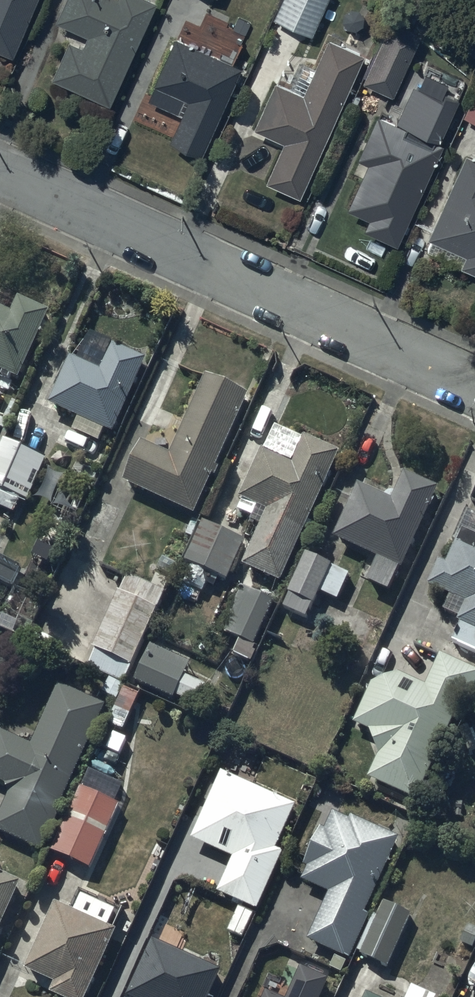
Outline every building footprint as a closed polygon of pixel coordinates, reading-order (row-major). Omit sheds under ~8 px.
[(15,51),(36,0),(0,0),(0,45),(15,51)] [(51,72),(109,98),(154,0),(64,0),(57,15),(87,28),(82,39),(69,33),(51,72)] [(274,15),(312,32),(326,0),(280,0),(274,15)] [(392,15),(363,78),(392,92),(421,29),(392,15)] [(242,62),(176,32),(148,95),(180,110),(168,135),(202,150),(242,62)] [(364,49),(327,33),(302,87),(276,75),(254,123),(284,137),(266,176),(300,191),(364,49)] [(464,113),(474,118),(474,87),(464,113)] [(443,140),(378,109),(357,154),(367,159),(346,204),(369,214),(364,224),(396,239),(443,140)] [(466,148),(427,233),(432,235),(427,247),(474,269),(474,152),(466,148)] [(0,305),(0,369),(19,378),(50,311),(19,297),(12,311),(0,305)] [(100,369),(71,356),(49,403),(114,433),(148,358),(113,342),(100,369)] [(251,394),(207,374),(170,452),(142,440),(123,481),(195,514),(251,394)] [(292,462),(262,448),(239,497),(267,509),(242,563),(280,580),(340,451),(305,435),(292,462)] [(4,439),(0,448),(0,506),(17,513),(41,455),(4,439)] [(403,567),(439,488),(405,473),(393,499),(363,486),(355,504),(350,502),(334,538),(378,557),(368,580),(390,590),(401,566),(403,567)] [(468,510),(458,532),(461,533),(447,564),(438,560),(428,584),(450,594),(444,609),(460,616),(457,621),(461,622),(452,641),(474,651),(474,513),(468,510)] [(246,540),(203,519),(184,559),(227,579),(246,540)] [(351,573),(306,554),(283,606),(307,617),(318,591),(339,600),(351,573)] [(167,593),(128,575),(94,647),(97,649),(88,666),(124,683),(167,593)] [(274,601),(241,587),(223,628),(256,643),(274,601)] [(0,604),(0,625),(26,637),(38,611),(4,596),(0,604)] [(258,651),(240,641),(221,676),(240,686),(258,651)] [(191,663),(151,645),(135,680),(175,698),(177,695),(197,704),(206,685),(185,676),(191,663)] [(417,800),(474,685),(474,669),(441,652),(425,685),(400,672),(373,682),(355,722),(371,730),(380,754),(369,776),(417,800)] [(0,728),(0,779),(7,782),(8,793),(0,812),(0,831),(43,849),(104,704),(58,684),(34,742),(0,728)] [(297,804),(221,771),(192,839),(233,857),(217,892),(258,910),(283,853),(277,850),(297,804)] [(80,786),(51,850),(90,868),(120,804),(80,786)] [(330,891),(308,939),(349,958),(369,916),(364,914),(400,837),(353,815),(351,818),(334,811),(326,830),(322,828),(305,866),(307,867),(302,879),(330,891)] [(0,872),(0,943),(27,884),(0,872)] [(74,910),(57,902),(26,970),(55,983),(50,993),(58,996),(86,996),(117,930),(109,926),(116,910),(82,894),(74,910)] [(413,913),(385,900),(361,955),(389,967),(413,913)] [(153,939),(127,996),(210,996),(222,970),(176,949),(185,930),(167,922),(159,942),(153,939)] [(330,979),(303,966),(289,996),(321,996),(330,979)]
